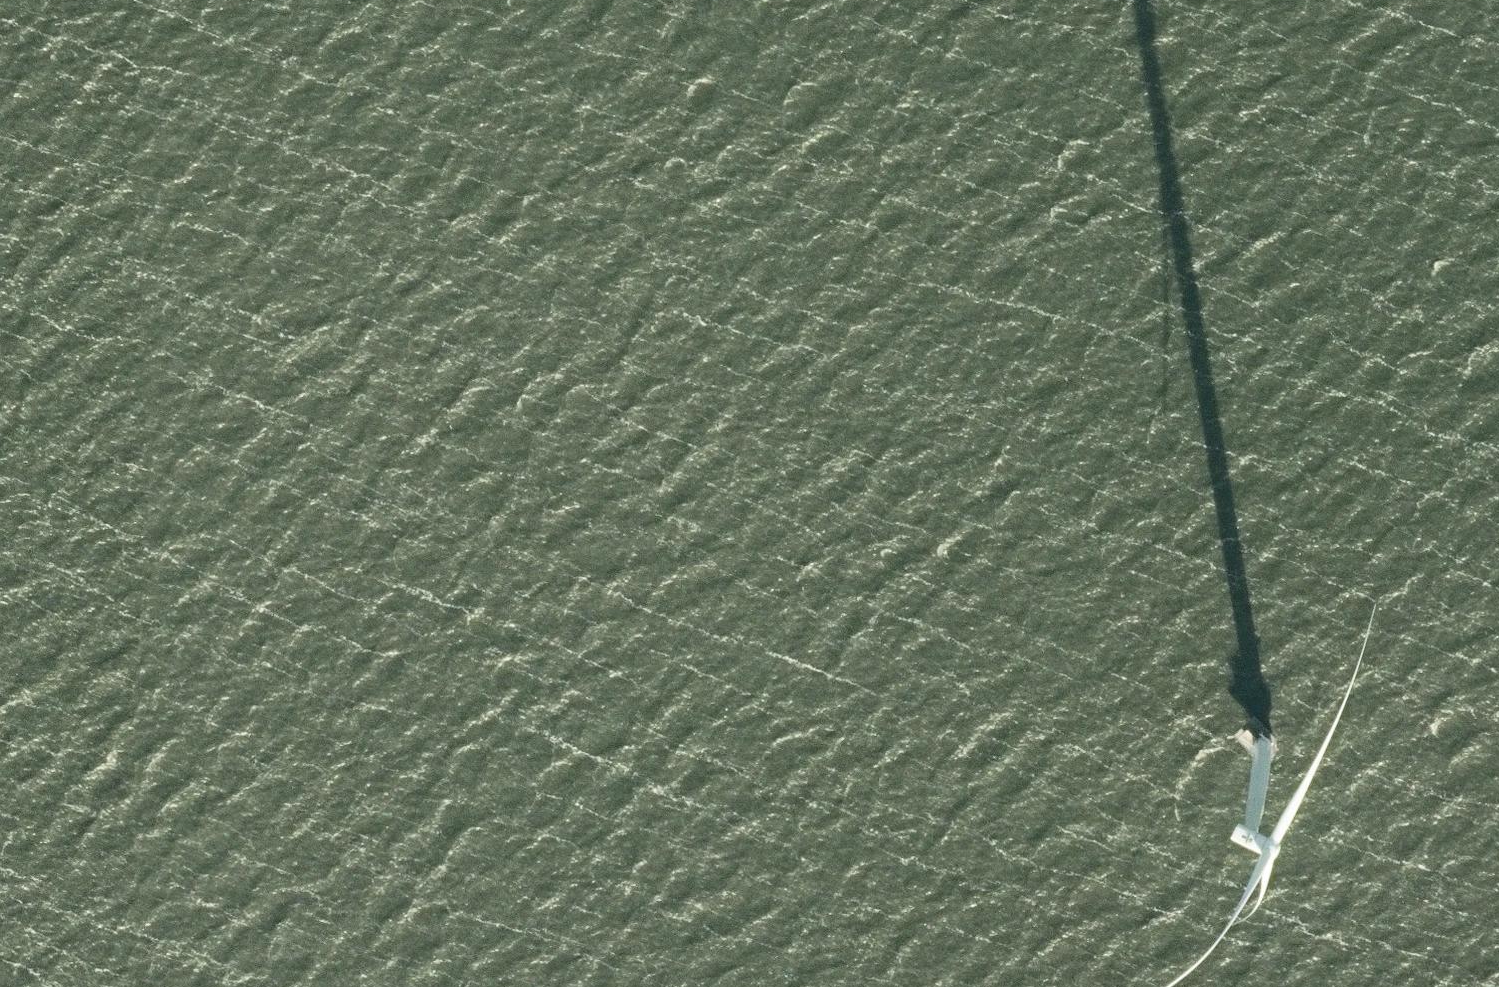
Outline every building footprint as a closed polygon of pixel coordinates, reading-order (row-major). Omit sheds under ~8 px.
[(1263,733),(1262,736),(1262,739),(1263,741),(1265,743),(1266,745),(1270,746),(1273,746),(1276,745),(1277,743),(1279,741),(1280,738),(1280,736),(1279,733),(1277,731),(1274,729),(1272,728),(1269,728),(1267,729),(1265,731),(1263,733)]
